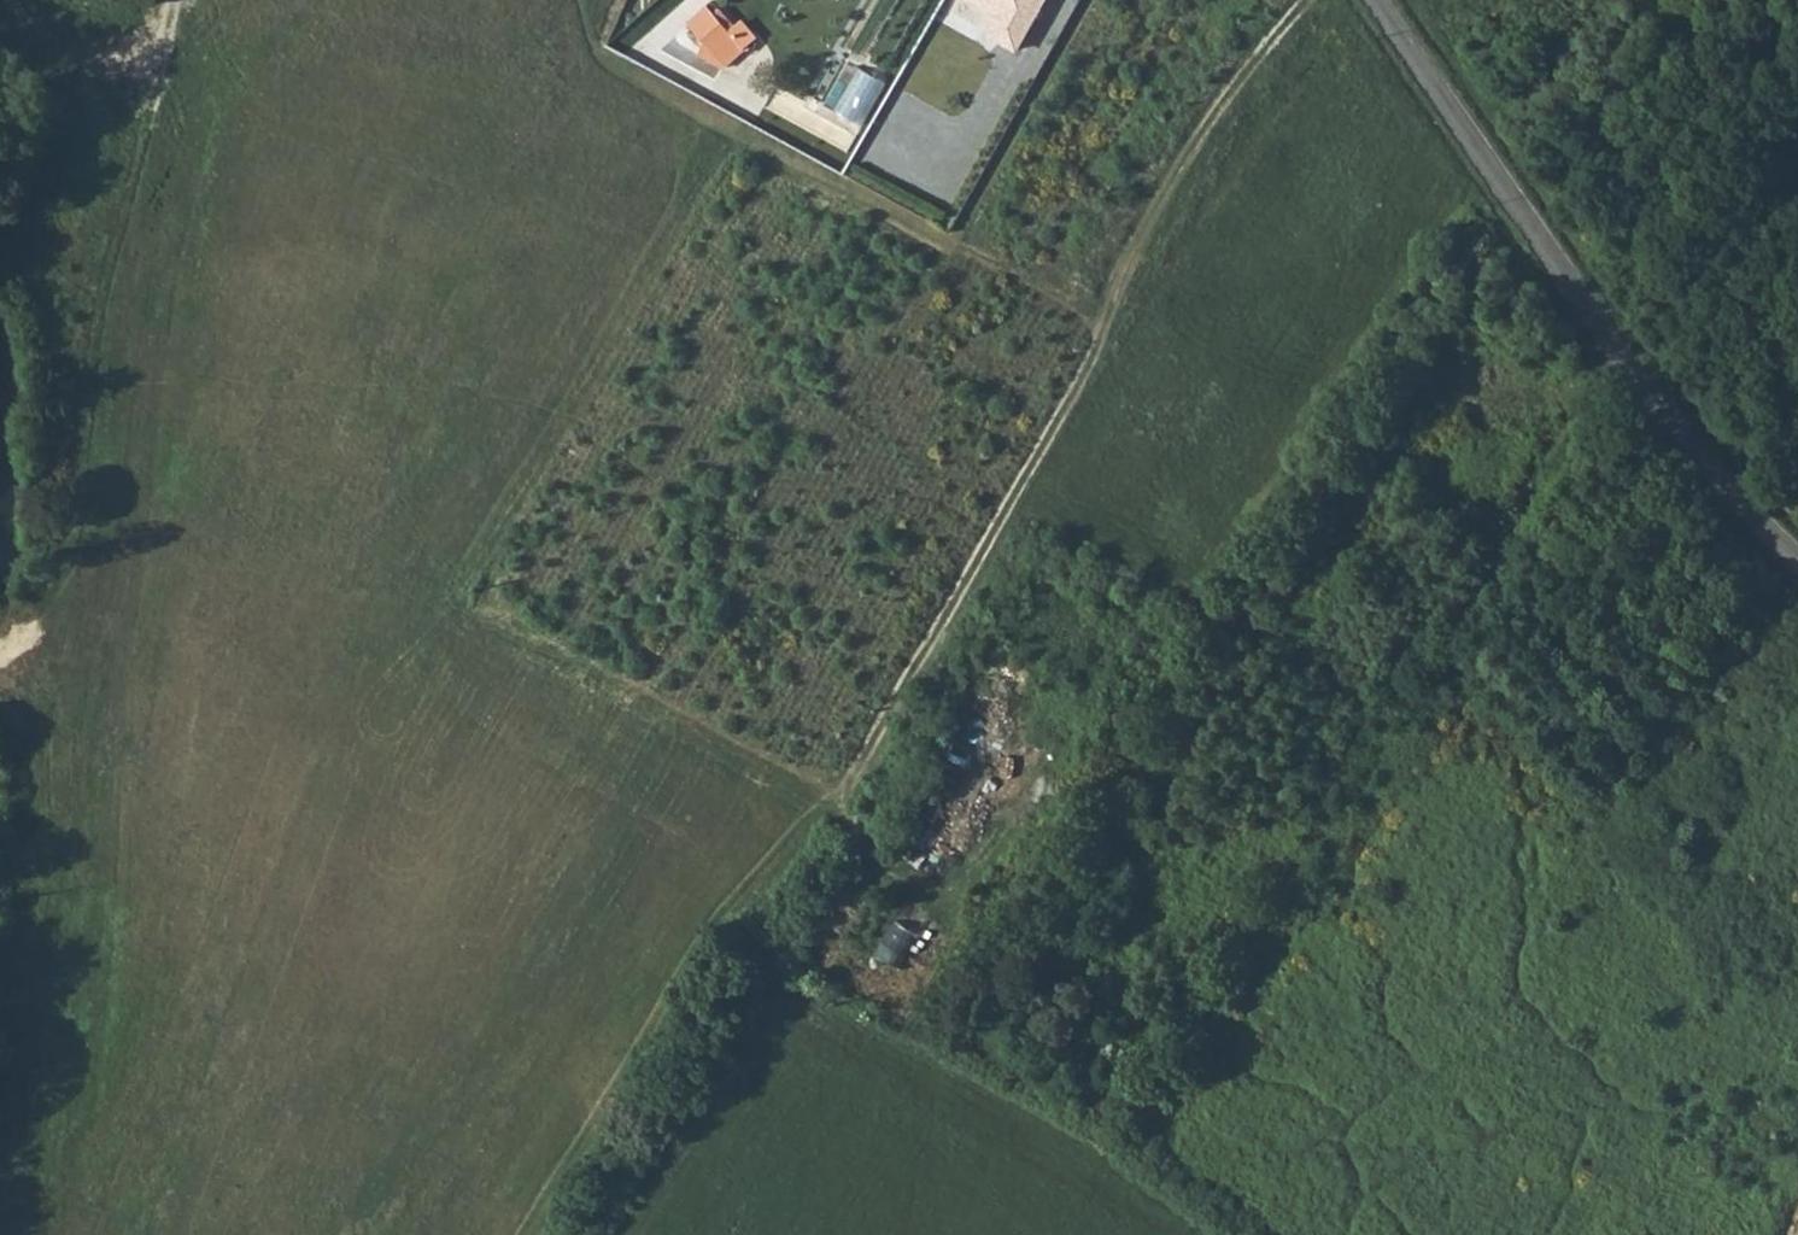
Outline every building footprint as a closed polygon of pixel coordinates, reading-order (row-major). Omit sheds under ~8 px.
[(1000,16),(991,32),(1016,47),(1042,0),(972,0),(1000,16)] [(687,26),(706,46),(727,28),(709,8),(687,26)] [(727,28),(706,46),(696,55),(723,67),(742,50),(727,28)]
